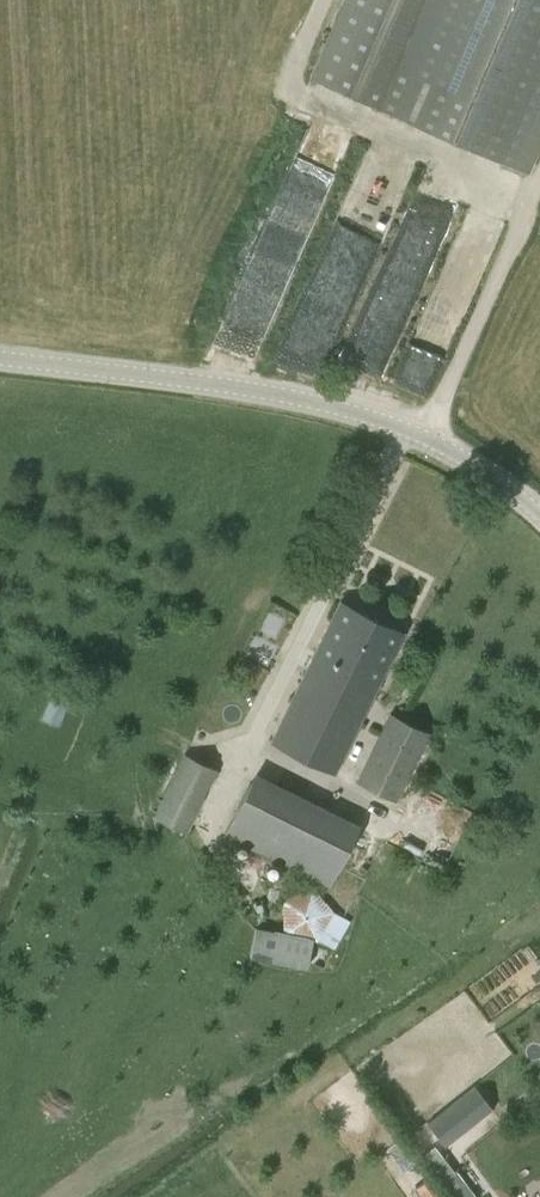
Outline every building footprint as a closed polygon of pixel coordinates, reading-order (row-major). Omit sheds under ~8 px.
[(309,78),(368,103),(528,170),(539,141),(539,0),(342,0),(309,78)] [(412,271),(410,275),(423,281),(452,218),(414,201),(387,260),(412,271)] [(334,772),(368,705),(404,632),(339,601),(270,741),(334,772)] [(59,727),(70,699),(50,692),(39,719),(59,727)] [(356,781),(368,787),(396,801),(430,733),(389,713),(356,781)] [(152,816),(186,833),(218,770),(183,753),(152,816)] [(255,772),(223,834),(329,887),(360,824),(255,772)] [(250,957),(307,968),(312,939),(256,926),(250,957)] [(477,1087),(429,1123),(445,1145),(493,1109),(477,1087)] [(423,1196),(444,1196),(429,1178),(416,1187),(423,1196)]
